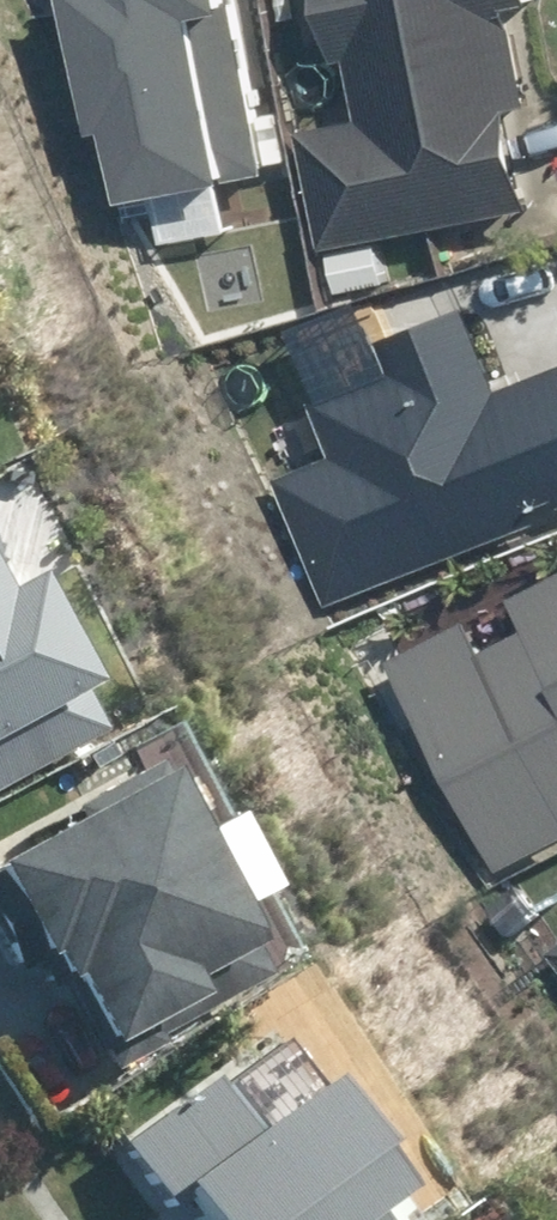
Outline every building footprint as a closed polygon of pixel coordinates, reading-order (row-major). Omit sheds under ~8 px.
[(122,185),(281,156),(253,0),(89,0),(122,185)] [(309,126),(329,241),(524,206),(506,107),(535,102),(518,3),(532,1),(532,0),(323,0),(331,47),(350,43),(363,117),(309,126)] [(309,400),(329,453),(271,474),(317,598),(556,508),(556,368),(497,390),(464,302),(364,340),(377,375),(309,400)] [(489,871),(556,836),(556,569),(381,658),(489,871)] [(75,736),(0,590),(0,775),(75,736)] [(228,979),(96,770),(0,830),(0,948),(64,1049),(85,1036),(100,1060),(228,979)] [(545,962),(556,979),(556,953),(545,962)] [(85,1137),(144,1219),(333,1219),(327,1210),(353,1192),(270,1074),(207,1119),(175,1073),(85,1137)]
